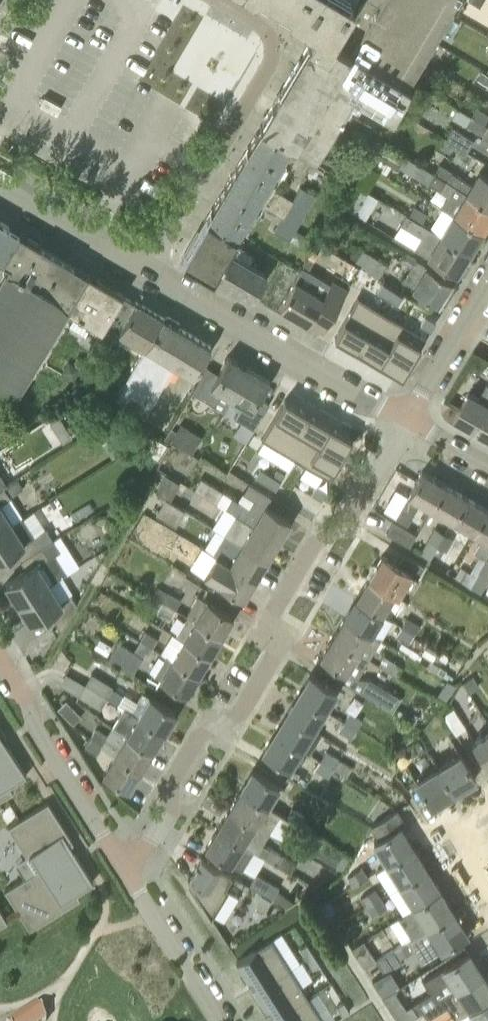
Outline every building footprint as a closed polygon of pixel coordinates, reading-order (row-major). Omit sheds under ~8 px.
[(305,25),(319,0),(263,0),(305,25)] [(305,25),(316,31),(309,43),(326,53),(333,42),(335,44),(337,41),(334,39),(357,0),(319,0),(305,25)] [(412,75),(457,0),(366,0),(346,37),(412,75)] [(407,84),(412,75),(346,37),(341,46),(338,44),(337,45),(335,44),(333,42),(326,53),(309,43),(262,125),(292,144),(316,158),(353,95),(393,118),(411,87),(407,84)] [(487,85),(487,74),(482,70),(477,79),(487,85)] [(420,101),(426,91),(417,86),(412,96),(420,101)] [(485,124),(487,118),(487,114),(464,99),(459,109),(485,124)] [(459,109),(458,109),(453,117),(483,135),(483,136),(487,139),(487,126),(485,124),(459,109)] [(268,184),(292,144),(262,125),(213,209),(212,208),(207,217),(239,235),(258,202),(268,184)] [(467,152),(474,140),(455,128),(447,140),(467,152)] [(379,142),(374,138),(362,159),(370,163),(386,173),(390,165),(398,169),(399,166),(447,195),(441,207),(453,214),(482,231),(487,221),(487,206),(433,174),(405,157),(379,142)] [(439,164),(433,174),(487,206),(487,178),(479,172),(471,184),(452,173),(452,172),(439,164)] [(268,184),(258,202),(283,216),(275,231),(291,240),(317,195),(301,186),(293,199),(268,184)] [(408,215),(421,223),(427,213),(415,205),(408,215)] [(421,223),(408,215),(407,214),(401,223),(422,236),(414,249),(428,257),(457,273),(469,252),(440,235),(421,223)] [(469,252),(482,231),(453,214),(440,235),(469,252)] [(234,242),(239,235),(207,217),(199,229),(200,230),(186,254),(182,259),(214,277),(214,276),(236,289),(254,299),(269,273),(251,263),(256,255),(234,242)] [(19,233),(0,222),(0,265),(19,233)] [(58,256),(19,233),(0,265),(0,393),(15,401),(67,311),(75,316),(97,279),(58,256)] [(361,268),(371,273),(379,278),(387,265),(356,246),(348,259),(361,268)] [(425,266),(416,260),(417,258),(406,252),(400,262),(411,268),(405,280),(414,285),(412,288),(438,304),(452,281),(426,265),(425,266)] [(342,275),(350,280),(357,267),(350,263),(342,275)] [(331,283),(303,267),(280,307),(323,332),(348,290),(332,281),(331,283)] [(106,325),(123,297),(121,297),(123,295),(97,279),(75,316),(70,325),(96,340),(102,331),(105,325),(106,325)] [(393,290),(383,283),(378,291),(388,298),(393,290)] [(388,298),(397,304),(403,296),(393,290),(388,298)] [(380,310),(358,296),(334,336),(357,349),(380,310)] [(193,376),(211,347),(178,327),(163,318),(136,302),(134,303),(123,297),(106,325),(119,333),(118,334),(130,339),(127,343),(143,352),(116,401),(144,417),(174,365),(193,376)] [(403,324),(380,310),(357,349),(380,363),(403,324)] [(426,316),(421,324),(431,330),(436,322),(426,316)] [(425,338),(403,324),(380,363),(402,377),(425,338)] [(232,397),(249,368),(228,355),(218,373),(208,366),(193,392),(224,411),(232,397)] [(481,372),(487,362),(476,356),(470,366),(481,372)] [(61,372),(73,379),(81,367),(69,360),(61,372)] [(260,397),(270,380),(249,368),(232,397),(243,403),(235,417),(242,421),(254,429),(270,403),(260,397)] [(480,397),(470,391),(455,418),(477,430),(487,411),(487,383),(480,397)] [(307,411),(284,397),(261,437),(284,450),(307,411)] [(330,425),(307,411),(284,451),(306,464),(330,425)] [(477,430),(487,436),(487,411),(477,430)] [(67,427),(60,416),(50,422),(57,433),(67,427)] [(13,417),(3,423),(8,432),(18,426),(13,417)] [(119,430),(111,418),(96,427),(104,440),(119,430)] [(203,436),(181,422),(176,430),(172,428),(165,439),(170,442),(172,440),(193,453),(203,436)] [(353,439),(330,425),(307,465),(330,478),(353,439)] [(271,475),(261,469),(255,478),(266,484),(271,475)] [(273,477),(281,482),(285,474),(278,469),(273,477)] [(431,510),(445,486),(422,473),(396,518),(407,525),(419,503),(431,510)] [(171,500),(181,482),(166,474),(156,492),(171,500)] [(271,475),(266,484),(276,490),(281,482),(273,477),(271,475)] [(141,485),(136,476),(121,484),(126,493),(141,485)] [(18,478),(8,484),(7,485),(13,494),(24,488),(18,478)] [(247,522),(279,541),(291,521),(265,506),(271,495),(250,482),(239,500),(202,478),(195,489),(221,505),(234,513),(236,515),(247,522)] [(317,485),(312,494),(322,500),(327,492),(317,485)] [(23,516),(11,497),(5,486),(0,489),(0,531),(23,516)] [(453,522),(467,499),(445,486),(431,510),(453,522)] [(175,526),(185,511),(166,499),(157,515),(175,526)] [(473,534),(486,510),(467,499),(453,522),(473,534)] [(123,509),(123,508),(123,507),(123,506),(123,505),(122,505),(122,504),(121,504),(121,503),(120,503),(120,502),(119,502),(118,502),(118,501),(117,501),(116,501),(115,501),(114,501),(113,502),(112,502),(111,502),(111,503),(110,503),(110,504),(109,504),(109,505),(108,506),(108,507),(108,508),(108,509),(108,510),(108,511),(109,512),(109,513),(110,514),(111,515),(112,515),(112,516),(113,516),(114,516),(115,516),(116,516),(117,516),(118,516),(119,516),(119,515),(120,515),(121,515),(121,514),(122,513),(123,512),(123,511),(123,510),(123,509)] [(486,510),(473,534),(482,539),(475,552),(481,556),(475,568),(478,570),(487,559),(487,556),(487,511),(486,510)] [(236,515),(230,524),(225,534),(267,559),(279,541),(247,522),(236,515)] [(53,539),(47,528),(35,535),(23,516),(0,531),(0,558),(14,549),(20,559),(53,539)] [(410,547),(417,535),(394,522),(387,534),(410,547)] [(437,547),(446,535),(439,532),(434,529),(421,553),(431,558),(437,547)] [(224,533),(213,552),(218,555),(255,580),(267,559),(225,534),(224,533)] [(446,535),(437,547),(441,549),(447,552),(454,540),(446,535)] [(18,603),(50,582),(68,572),(56,553),(60,550),(53,539),(20,559),(27,570),(5,583),(18,603)] [(255,580),(218,555),(212,566),(205,576),(244,599),(255,580)] [(369,581),(394,596),(394,595),(399,597),(412,575),(417,579),(424,567),(404,555),(399,565),(383,557),(369,581)] [(478,570),(470,585),(481,591),(487,578),(487,560),(487,559),(478,570)] [(382,615),(394,596),(369,581),(357,601),(382,615)] [(50,582),(18,603),(30,622),(50,610),(61,628),(78,602),(72,593),(61,599),(50,582)] [(162,601),(176,609),(180,600),(169,593),(157,587),(152,596),(162,601)] [(162,601),(152,596),(148,593),(142,603),(157,611),(162,601)] [(190,616),(189,617),(221,636),(233,617),(207,601),(207,602),(201,598),(190,616)] [(171,618),(176,609),(162,601),(157,611),(171,618)] [(370,635),(382,615),(357,601),(345,620),(370,635)] [(189,617),(178,635),(184,640),(210,655),(221,636),(189,617)] [(402,627),(414,634),(420,625),(408,618),(402,627)] [(380,640),(370,635),(345,620),(334,638),(359,653),(367,658),(369,659),(380,640)] [(409,642),(414,634),(402,627),(397,636),(409,642)] [(141,640),(152,647),(158,639),(146,632),(141,640)] [(355,677),(367,658),(359,653),(334,638),(323,657),(347,673),(343,681),(393,710),(400,697),(371,679),(355,677)] [(199,674),(210,655),(184,640),(173,659),(199,674)] [(133,674),(143,657),(134,652),(119,644),(109,660),(133,674)] [(199,674),(173,659),(172,660),(167,656),(155,675),(186,695),(199,674)] [(379,666),(391,674),(392,672),(398,676),(402,668),(384,658),(379,666)] [(440,667),(437,672),(443,675),(446,670),(440,667)] [(86,685),(108,698),(118,704),(124,695),(111,687),(113,685),(92,674),(86,685)] [(300,695),(325,710),(337,691),(312,676),(300,695)] [(473,676),(463,682),(471,693),(480,686),(473,676)] [(86,685),(79,696),(100,709),(108,698),(86,685)] [(176,711),(143,692),(131,712),(164,731),(176,711)] [(300,695),(288,714),(314,729),(325,710),(300,695)] [(131,712),(124,708),(119,716),(113,728),(126,736),(152,751),(164,731),(131,712)] [(344,722),(357,729),(362,720),(350,712),(344,722)] [(314,729),(288,714),(277,734),(309,753),(318,739),(321,734),(314,729)] [(351,737),(357,729),(344,722),(339,729),(351,737)] [(13,792),(10,786),(27,775),(8,745),(6,747),(1,739),(3,738),(7,736),(0,725),(0,800),(13,792)] [(141,770),(152,751),(126,736),(113,728),(107,737),(96,730),(91,739),(103,746),(109,751),(115,754),(116,755),(141,770)] [(487,764),(487,731),(471,742),(486,765),(487,764)] [(298,772),(309,753),(277,734),(264,753),(290,769),(291,768),(298,772)] [(98,756),(103,746),(91,739),(85,748),(98,756)] [(334,768),(340,759),(328,751),(322,760),(334,768)] [(437,766),(453,792),(475,778),(459,752),(437,766)] [(141,770),(116,755),(115,754),(103,774),(129,790),(141,770)] [(340,759),(334,768),(347,776),(353,767),(340,759)] [(334,768),(322,760),(316,769),(329,777),(334,768)] [(432,806),(453,792),(437,766),(416,779),(432,806)] [(268,806),(279,786),(254,771),(242,790),(268,806)] [(280,813),(268,806),(242,790),(230,810),(268,833),(280,813)] [(27,857),(31,854),(40,868),(5,890),(20,914),(30,930),(80,898),(76,892),(93,881),(75,852),(73,853),(68,845),(70,844),(73,842),(48,801),(8,826),(27,857)] [(300,825),(305,815),(292,807),(286,817),(300,825)] [(262,843),(268,833),(230,810),(218,830),(250,849),(254,850),(265,856),(291,873),(297,864),(262,843)] [(386,866),(413,849),(399,827),(405,824),(396,811),(372,826),(378,836),(371,841),(386,866)] [(243,868),(254,850),(250,849),(218,830),(206,848),(233,865),(233,864),(239,866),(243,868)] [(344,870),(351,856),(323,841),(315,855),(344,870)] [(402,886),(426,870),(413,849),(386,866),(399,887),(402,886)] [(200,858),(201,858),(195,868),(189,878),(188,878),(188,879),(190,880),(192,881),(198,885),(194,891),(211,919),(212,918),(229,889),(225,887),(232,876),(201,857),(200,858)] [(347,877),(353,886),(368,876),(362,867),(347,877)] [(413,909),(440,892),(426,870),(402,886),(399,887),(413,909)] [(271,898),(278,886),(257,873),(250,885),(271,898)] [(216,914),(226,920),(241,895),(232,889),(216,914)] [(367,906),(381,897),(376,889),(362,898),(367,906)] [(276,891),(272,898),(288,907),(294,902),(276,891)] [(413,937),(453,912),(440,892),(413,909),(399,918),(412,938),(413,937)] [(257,900),(267,906),(271,900),(261,894),(257,900)] [(381,897),(367,906),(373,916),(387,907),(381,897)] [(453,912),(413,937),(427,959),(440,951),(467,935),(453,912)] [(290,968),(272,940),(272,939),(271,939),(238,960),(237,961),(237,962),(238,961),(246,974),(256,989),(255,990),(256,990),(290,968)] [(364,967),(377,959),(364,939),(351,948),(364,967)] [(415,950),(409,940),(402,944),(395,948),(401,958),(415,950)] [(307,944),(301,948),(307,958),(314,954),(307,944)] [(404,963),(401,958),(395,948),(376,960),(385,974),(404,963)] [(458,990),(482,975),(469,953),(433,975),(433,985),(436,990),(422,999),(428,1009),(458,990)] [(314,954),(307,958),(313,968),(320,964),(314,954)] [(273,1019),(274,1019),(308,997),(290,968),(256,990),(264,1003),(274,1018),(273,1018),(273,1019)] [(469,1013),(487,1001),(487,984),(482,975),(458,990),(428,1009),(423,1011),(429,1020),(456,1020),(469,1013)] [(308,997),(274,1019),(276,1020),(323,1020),(308,997)] [(469,1013),(474,1020),(487,1020),(487,1001),(469,1013)] [(344,1002),(337,1006),(344,1016),(350,1012),(344,1002)] [(12,1020),(46,1020),(41,1014),(36,1006),(12,1020)]
